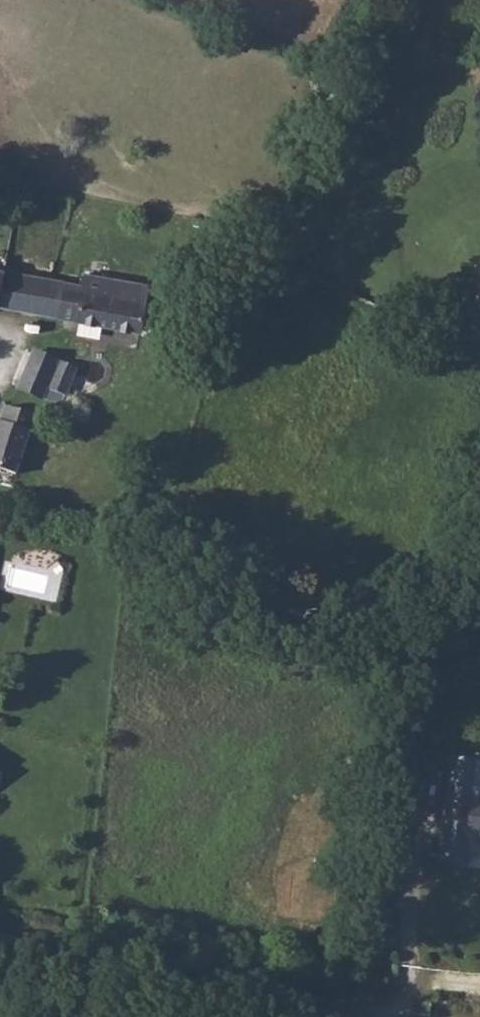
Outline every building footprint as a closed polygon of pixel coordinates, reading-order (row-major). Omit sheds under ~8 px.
[(98,267),(97,277),(0,258),(0,300),(151,325),(159,278),(98,267)] [(44,350),(31,375),(52,387),(66,360),(44,350)] [(59,391),(80,395),(90,369),(72,361),(59,391)] [(29,475),(35,447),(50,410),(24,397),(16,422),(10,419),(0,455),(0,464),(29,475)] [(449,762),(444,804),(460,806),(458,819),(442,817),(438,850),(464,853),(465,843),(479,845),(479,813),(479,812),(479,800),(479,765),(449,762)]
